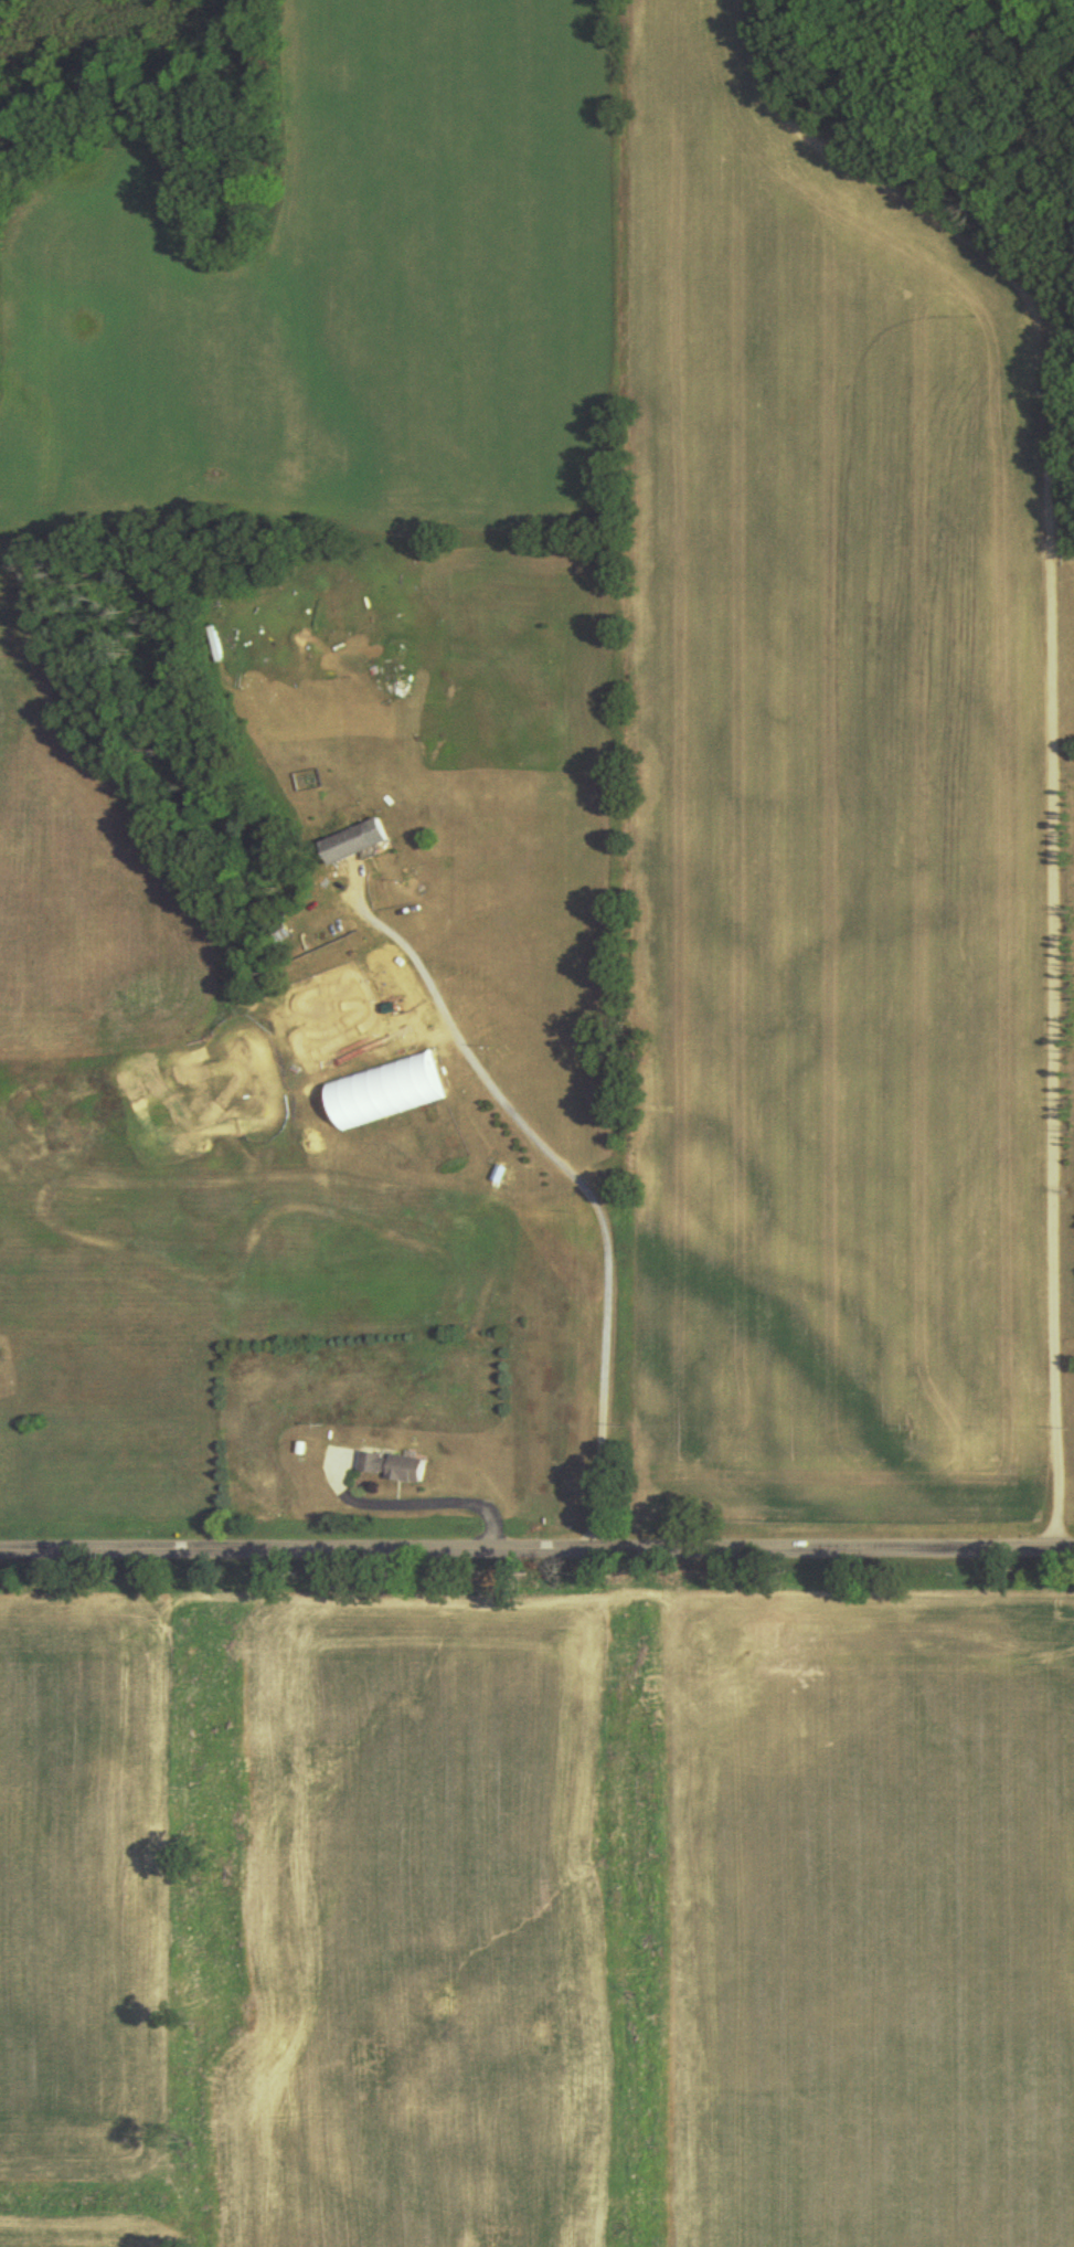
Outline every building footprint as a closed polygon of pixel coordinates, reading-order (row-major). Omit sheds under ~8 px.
[(220,661),(211,629),(205,631),(214,662),(220,661)] [(384,842),(375,819),(314,845),(324,868),(384,842)] [(418,1484),(421,1461),(356,1452),(353,1475),(418,1484)]
